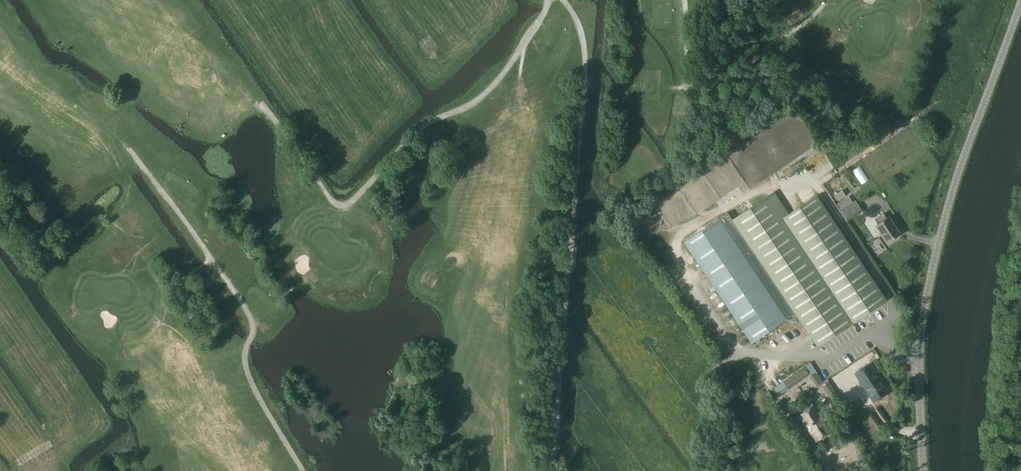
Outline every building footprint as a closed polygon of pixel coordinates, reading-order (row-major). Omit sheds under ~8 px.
[(840,191),(835,195),(838,200),(843,197),(840,191)] [(728,212),(684,242),(752,343),(795,313),(818,347),(888,300),(817,195),(782,218),(768,196),(733,219),(728,212)] [(849,196),(841,202),(837,204),(841,210),(846,218),(861,209),(855,201),(853,202),(849,196)] [(877,225),(888,242),(900,234),(888,217),(887,218),(884,213),(875,219),(878,224),(877,225)] [(810,362),(805,366),(808,372),(810,371),(819,384),(823,382),(810,362)] [(889,392),(870,363),(854,373),(874,402),(889,392)] [(805,366),(775,387),(778,393),(808,372),(805,366)] [(828,379),(823,382),(838,404),(842,401),(828,379)] [(800,414),(817,439),(830,431),(814,405),(800,414)]
